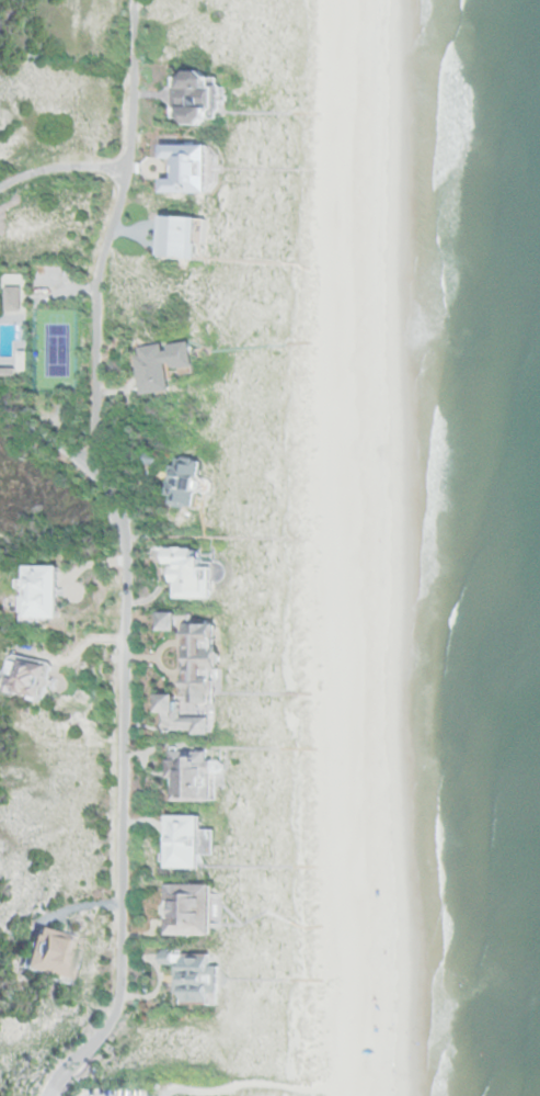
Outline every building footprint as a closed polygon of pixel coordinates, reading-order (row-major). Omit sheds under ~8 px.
[(187,71),(204,71),(208,77),(220,78),(218,120),(207,120),(200,125),(188,125),(183,118),(176,118),(175,77),(183,77),(187,71)] [(161,217),(206,218),(204,259),(160,257),(161,217)] [(8,289),(23,289),(23,309),(8,310),(8,289)] [(193,343),(197,368),(174,374),(174,391),(143,397),(137,358),(143,357),(143,350),(166,344),(166,348),(193,343)] [(177,459),(204,462),(198,509),(175,506),(176,495),(168,495),(171,466),(176,466),(177,459)] [(166,547),(199,549),(200,557),(206,557),(206,566),(212,566),(212,598),(173,597),(173,564),(166,564),(166,547)] [(26,568),(61,567),(61,620),(26,620),(26,568)] [(160,612),(180,613),(179,632),(159,631),(160,612)] [(147,617),(151,621),(147,626),(142,622),(147,617)] [(189,625),(188,698),(218,699),(219,625),(189,625)] [(13,655),(53,664),(45,700),(5,691),(13,655)] [(157,698),(182,698),(181,718),(210,719),(209,737),(162,736),(163,713),(157,712),(157,698)] [(166,749),(214,750),(212,800),(172,799),(173,779),(165,779),(166,749)] [(168,814),(202,814),(202,828),(215,828),(215,854),(203,854),(203,867),(168,866),(168,814)] [(170,882),(211,884),(209,933),(166,930),(170,882)] [(36,925),(83,939),(70,983),(22,968),(36,925)] [(162,952),(214,953),(214,964),(218,965),(220,995),(212,994),(210,1004),(186,1004),(185,993),(174,993),(172,964),(163,963),(162,952)]
